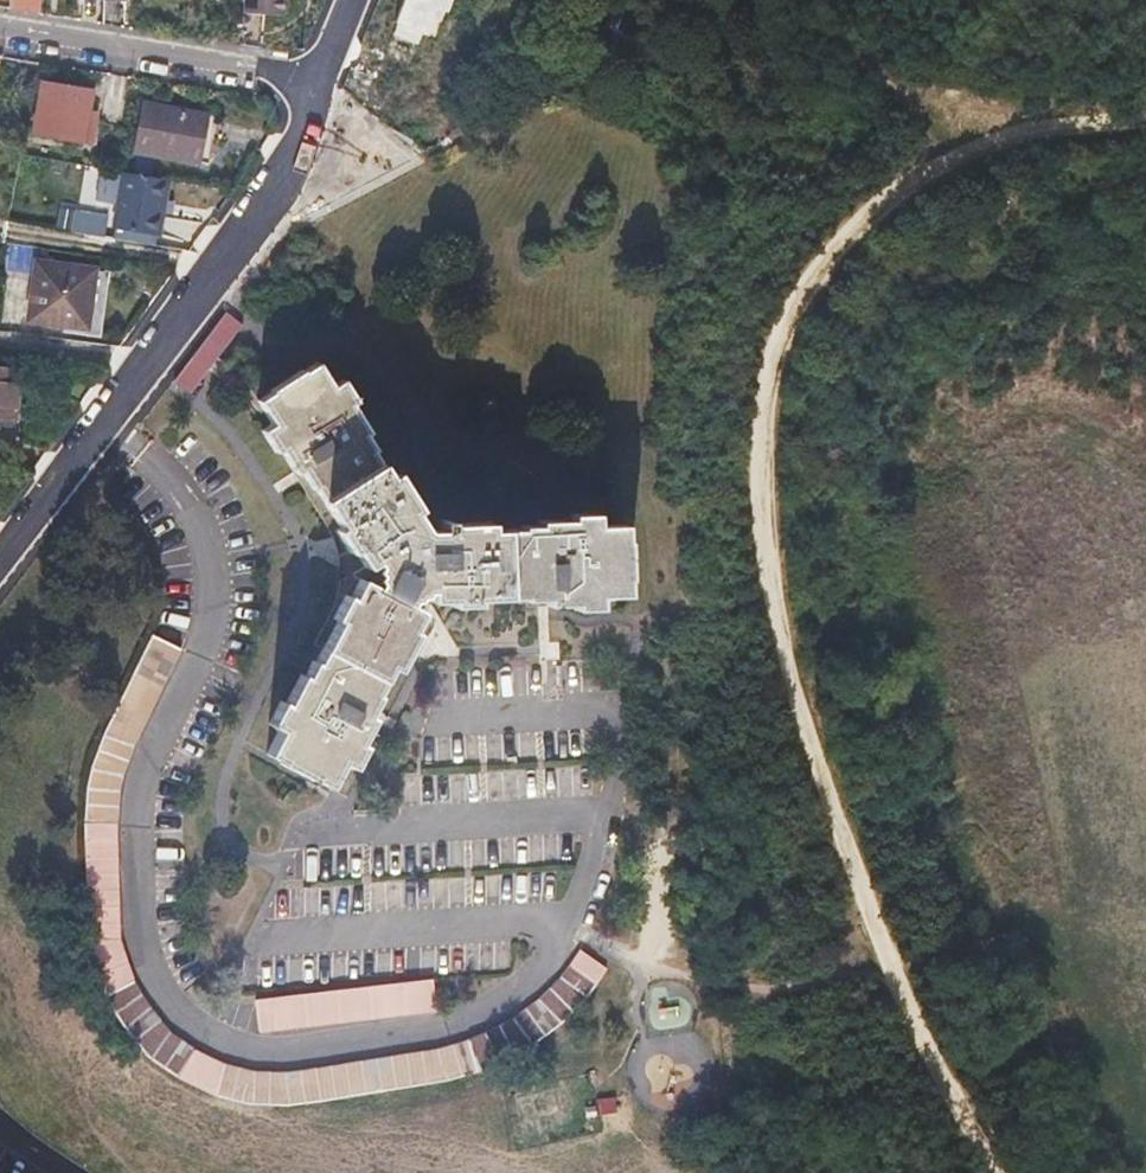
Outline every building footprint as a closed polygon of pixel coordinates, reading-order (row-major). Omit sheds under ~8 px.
[(10,7),(35,10),(36,0),(10,0),(10,7)] [(244,11),(281,14),(282,0),(245,0),(244,11)] [(92,92),(68,88),(43,84),(36,131),(85,139),(85,138),(89,111),(92,92)] [(140,150),(171,154),(202,159),(210,114),(148,104),(140,150)] [(99,113),(89,111),(85,138),(94,139),(99,113)] [(126,171),(121,199),(115,227),(161,234),(171,179),(126,171)] [(36,277),(34,298),(31,319),(89,327),(97,272),(38,264),(40,251),(10,247),(6,274),(36,277)] [(112,274),(97,272),(89,327),(88,333),(103,334),(112,274)] [(269,728),(275,731),(280,734),(269,758),(281,765),(280,768),(317,785),(319,782),(329,786),(345,757),(356,762),(367,740),(363,738),(372,720),(368,718),(376,701),(372,699),(387,671),(394,674),(413,636),(405,631),(413,613),(420,606),(429,595),(448,595),(449,601),(475,599),(475,588),(515,587),(515,589),(533,589),(538,589),(538,594),(574,593),(575,601),(594,600),(593,592),(623,591),(623,576),(626,576),(625,541),(622,540),(620,523),(590,523),(590,508),(566,508),(566,513),(538,514),(538,522),(512,522),(512,528),(482,527),(482,513),(444,514),(444,526),(430,526),(426,532),(412,525),(414,521),(409,512),(412,510),(390,474),(381,478),(366,452),(369,450),(357,429),(359,427),(346,404),(348,402),(336,382),(330,386),(313,359),(302,366),(300,363),(267,382),(270,387),(258,396),(274,422),(266,427),(278,447),(282,445),(300,473),(304,471),(313,485),(315,483),(340,524),(334,529),(348,550),(354,547),(364,563),(345,605),(342,604),(333,621),(338,623),(314,670),(307,668),(300,684),(295,682),(282,708),(279,706),(269,728)] [(14,422),(21,373),(0,369),(0,420),(14,422)] [(95,959),(112,1002),(121,1017),(132,1034),(154,1059),(188,1083),(219,1097),(265,1107),(302,1106),(394,1089),(460,1077),(494,1065),(513,1056),(545,1037),(573,1014),(597,987),(616,958),(589,941),(580,956),(570,970),(549,992),(525,1012),(497,1028),(480,1036),(449,1046),(388,1058),(296,1075),(265,1075),(233,1068),(205,1055),(179,1038),(158,1015),(149,1002),(140,987),(125,947),(117,830),(119,799),(122,784),(132,754),(177,654),(147,641),(101,744),(87,794),(85,828),(95,959)] [(442,975),(264,1002),(268,1034),(446,1007),(442,975)]
